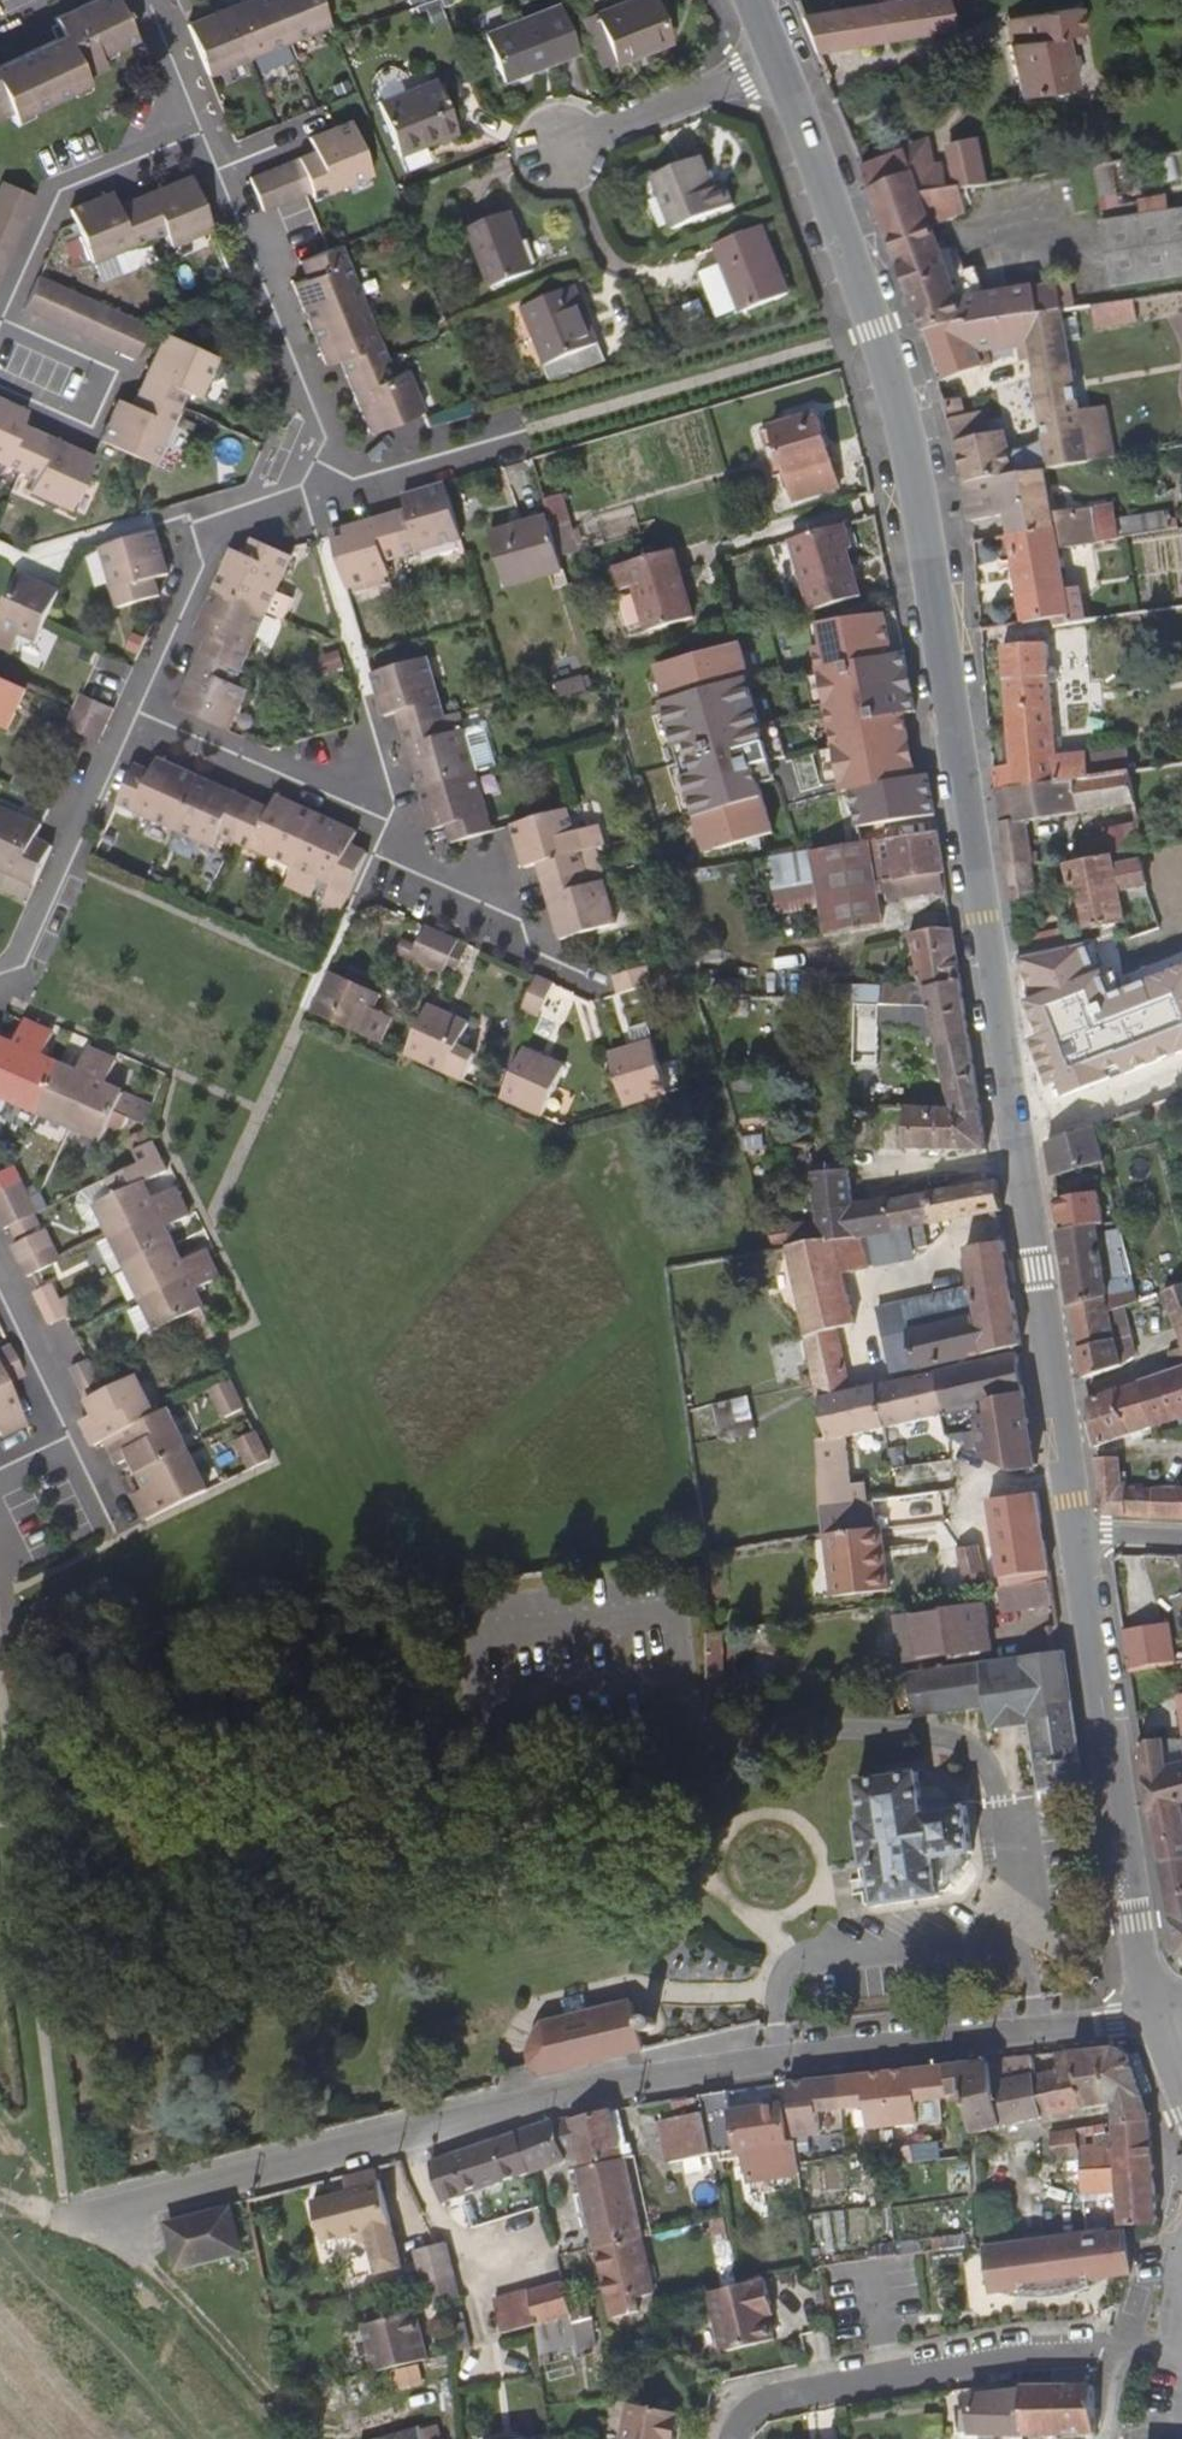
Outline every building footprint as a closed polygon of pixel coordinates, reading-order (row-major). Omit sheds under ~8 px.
[(114,0),(96,0),(53,20),(61,37),(26,54),(48,101),(84,83),(81,77),(103,67),(98,57),(134,40),(114,0)] [(272,0),(248,0),(227,8),(248,58),(289,41),(272,0)] [(319,0),(272,0),(289,41),(330,26),(319,0)] [(613,63),(614,65),(638,56),(636,51),(669,38),(655,0),(622,0),(593,12),(613,63)] [(815,51),(954,28),(951,0),(903,0),(884,3),(802,16),(815,51)] [(504,82),(578,52),(558,2),(484,31),(504,82)] [(1067,34),(1085,31),(1080,7),(1015,18),(1019,41),(1009,43),(1018,98),(1076,88),(1068,44),(1067,34)] [(186,25),(207,74),(248,58),(227,8),(186,25)] [(578,17),(597,68),(613,63),(593,12),(578,17)] [(1005,19),(1009,43),(1019,41),(1015,18),(1005,19)] [(1086,42),(1085,31),(1067,34),(1068,44),(1086,42)] [(26,54),(0,65),(0,115),(7,112),(10,118),(48,101),(26,54)] [(399,154),(457,132),(437,79),(378,101),(399,154)] [(313,152),(298,159),(311,191),(314,198),(370,174),(349,120),(307,138),(313,152)] [(867,173),(877,202),(964,188),(988,184),(980,139),(948,146),(951,160),(937,163),(932,138),(863,165),(867,173)] [(673,230),(735,205),(726,182),(716,186),(704,156),(652,176),(673,230)] [(311,191),(298,159),(281,165),(294,198),(311,191)] [(294,198),(281,165),(265,172),(278,205),(294,198)] [(263,211),(276,205),(278,205),(265,172),(249,178),(263,211)] [(211,230),(189,177),(132,199),(148,238),(164,232),(170,246),(211,230)] [(28,213),(35,195),(2,181),(0,187),(0,200),(28,213)] [(877,202),(890,240),(935,225),(969,214),(964,188),(877,202)] [(92,260),(148,238),(132,199),(117,205),(111,190),(69,208),(92,260)] [(20,228),(28,213),(0,200),(0,219),(20,228)] [(1108,220),(1104,221),(1116,288),(1181,278),(1181,208),(1108,220)] [(492,286),(534,270),(511,212),(469,229),(492,286)] [(13,245),(20,228),(0,219),(0,239),(13,245)] [(890,240),(898,261),(943,246),(935,225),(890,240)] [(740,314),(791,294),(763,226),(714,246),(722,265),(700,274),(718,318),(739,310),(740,314)] [(6,260),(13,245),(0,239),(0,257),(6,260)] [(292,283),(309,325),(361,303),(338,246),(299,262),(305,278),(292,283)] [(914,306),(923,332),(926,331),(1038,315),(1033,286),(963,298),(943,246),(898,261),(914,306)] [(23,309),(39,317),(54,284),(39,276),(23,309)] [(1038,315),(1064,311),(1059,282),(1033,286),(1038,315)] [(70,291),(54,284),(39,317),(56,324),(70,291)] [(575,375),(606,362),(575,285),(522,308),(552,379),(573,371),(575,375)] [(86,299),(70,291),(56,324),(71,332),(86,299)] [(102,306),(86,299),(71,332),(87,338),(102,306)] [(1137,299),(1092,306),(1096,328),(1140,321),(1137,299)] [(339,360),(345,376),(385,360),(361,303),(309,325),(325,366),(339,360)] [(118,313),(102,306),(87,338),(103,347),(118,313)] [(1050,468),(1090,461),(1078,393),(1064,311),(1038,315),(926,331),(944,379),(987,366),(983,353),(1012,349),(1031,346),(1033,363),(1047,448),(1050,468)] [(132,320),(118,313),(103,347),(117,353),(132,320)] [(132,320),(117,353),(133,360),(149,327),(132,320)] [(167,336),(141,393),(180,410),(186,395),(200,401),(219,360),(167,336)] [(1015,366),(1033,363),(1031,346),(1012,349),(1015,366)] [(398,355),(385,360),(391,377),(404,371),(398,355)] [(369,433),(422,412),(404,371),(391,377),(385,360),(345,376),(369,433)] [(1090,461),(1128,455),(1117,387),(1078,393),(1090,461)] [(154,467),(180,410),(141,393),(134,409),(119,402),(101,443),(154,467)] [(958,442),(965,481),(1017,473),(1013,454),(1007,430),(992,434),(985,411),(966,415),(962,398),(947,401),(958,442)] [(37,433),(21,426),(26,412),(0,400),(0,463),(19,472),(37,433)] [(428,427),(442,423),(438,413),(424,418),(428,427)] [(793,502),(838,489),(816,413),(771,427),(793,502)] [(94,459),(37,433),(19,472),(36,479),(30,493),(70,511),(94,459)] [(175,466),(183,443),(168,438),(160,461),(175,466)] [(1017,473),(1050,468),(1047,448),(1013,454),(1017,473)] [(965,481),(971,520),(1008,514),(1011,536),(1060,529),(1063,546),(1149,532),(1176,528),(1173,510),(1146,514),(1118,519),(1116,507),(1058,516),(1050,468),(1017,473),(965,481)] [(462,540),(446,484),(403,497),(407,511),(390,517),(402,557),(462,540)] [(552,521),(562,557),(578,551),(562,494),(546,498),(552,521)] [(331,534),(347,589),(390,577),(385,561),(402,557),(390,517),(331,534)] [(566,570),(562,557),(552,521),(513,532),(512,528),(492,533),(506,587),(566,570)] [(845,525),(790,541),(811,611),(862,596),(848,549),(852,548),(845,525)] [(1055,627),(1087,622),(1082,589),(1069,591),(1063,546),(1060,529),(1011,536),(1027,623),(1054,619),(1055,627)] [(155,534),(102,549),(120,608),(151,599),(160,597),(155,580),(168,576),(155,534)] [(232,550),(215,590),(266,613),(291,556),(252,540),(246,554),(232,550)] [(675,549),(615,567),(622,593),(634,589),(647,632),(695,619),(675,549)] [(19,574),(0,617),(0,649),(11,654),(19,636),(38,643),(44,629),(60,593),(19,574)] [(202,652),(241,670),(266,613),(215,590),(197,630),(209,636),(202,652)] [(883,616),(817,623),(826,668),(818,670),(841,794),(852,792),(859,828),(933,814),(926,777),(915,780),(903,716),(914,714),(903,655),(891,657),(883,616)] [(996,771),(999,791),(1132,770),(1128,746),(1089,753),(1089,751),(1058,754),(1051,683),(1058,682),(1057,670),(1051,671),(1048,643),(1004,647),(1011,765),(996,767),(996,771)] [(738,644),(655,668),(665,702),(660,703),(703,854),(770,835),(751,768),(783,759),(773,724),(759,728),(745,682),(748,681),(738,644)] [(177,709),(231,733),(248,692),(234,685),(241,670),(202,652),(177,709)] [(398,713),(403,730),(444,718),(427,659),(372,674),(379,703),(384,717),(398,713)] [(9,731),(28,691),(0,678),(0,727),(9,731)] [(74,712),(107,726),(114,710),(82,696),(74,712)] [(100,742),(107,726),(74,712),(68,728),(83,735),(100,742)] [(403,730),(420,789),(476,772),(464,732),(464,730),(448,734),(444,718),(403,730)] [(464,732),(476,772),(496,766),(486,732),(479,728),(464,732)] [(134,766),(117,805),(173,831),(197,778),(157,760),(151,773),(134,766)] [(999,791),(1010,864),(1033,860),(1028,820),(1138,803),(1132,770),(999,791)] [(452,844),(493,832),(476,772),(420,789),(433,830),(447,827),(452,844)] [(255,803),(197,778),(173,831),(214,849),(220,835),(237,843),(255,803)] [(294,869),(318,816),(277,797),(271,810),(255,803),(237,843),(294,869)] [(53,848),(35,839),(41,827),(1,809),(0,812),(0,872),(35,887),(53,848)] [(566,810),(512,827),(525,869),(538,865),(543,882),(584,870),(566,810)] [(358,834),(318,816),(294,869),(286,887),(311,899),(320,879),(331,884),(323,904),(343,912),(368,854),(353,847),(358,834)] [(1127,851),(1142,849),(1144,848),(1140,821),(1124,823),(1125,832),(1127,851)] [(942,873),(935,832),(889,840),(879,841),(885,880),(894,878),(894,881),(942,873)] [(1109,855),(1115,854),(1127,851),(1125,832),(1106,836),(1109,855)] [(1085,860),(1109,855),(1106,836),(1082,840),(1085,860)] [(834,848),(772,859),(781,913),(820,907),(825,932),(884,922),(878,881),(872,843),(834,848)] [(1070,862),(1068,862),(1081,932),(1128,922),(1122,891),(1148,886),(1144,861),(1116,865),(1115,854),(1109,855),(1085,860),(1070,862)] [(1010,864),(1015,899),(1037,894),(1033,860),(1010,864)] [(543,882),(560,941),(615,925),(603,882),(589,886),(584,870),(543,882)] [(944,891),(942,873),(894,881),(894,878),(885,880),(889,901),(922,897),(921,894),(944,891)] [(442,933),(426,926),(411,959),(426,967),(442,933)] [(1021,937),(1024,956),(1077,944),(1073,926),(1021,937)] [(927,1007),(936,1047),(971,1042),(953,931),(953,930),(908,935),(920,982),(881,983),(881,993),(855,992),(855,1004),(880,1005),(904,1006),(927,1007)] [(443,974),(458,941),(442,933),(426,967),(443,974)] [(1097,942),(1089,944),(1098,968),(1106,965),(1097,942)] [(1127,991),(1114,996),(1107,976),(1105,972),(1100,974),(1098,968),(1089,944),(1020,959),(1037,1000),(1030,1003),(1044,1037),(1034,1041),(1051,1086),(1061,1082),(1067,1096),(1111,1078),(1111,1076),(1108,1071),(1126,1064),(1129,1073),(1181,1052),(1181,968),(1127,991)] [(649,969),(614,979),(619,995),(653,986),(649,969)] [(1119,971),(1107,976),(1114,996),(1127,991),(1119,971)] [(314,1015),(381,1045),(393,1019),(375,1010),(381,996),(332,974),(314,1015)] [(539,1018),(554,984),(537,976),(523,1010),(539,1018)] [(830,1003),(855,1004),(855,992),(855,983),(830,983),(830,1003)] [(830,1003),(787,1001),(791,1013),(830,1015),(830,1003)] [(880,1005),(855,1004),(852,1064),(877,1065),(879,1023),(880,1005)] [(904,1006),(880,1005),(879,1023),(904,1024),(904,1006)] [(405,1055),(465,1083),(477,1055),(459,1047),(469,1024),(427,1006),(405,1055)] [(7,1100),(38,1029),(23,1023),(13,1046),(0,1040),(0,1097),(7,1100)] [(625,1107),(668,1094),(653,1042),(648,1025),(630,1030),(635,1047),(609,1054),(625,1107)] [(53,1035),(38,1029),(7,1100),(39,1114),(59,1066),(43,1059),(53,1035)] [(973,1056),(971,1042),(936,1047),(941,1070),(946,1087),(950,1108),(956,1109),(956,1112),(982,1112),(973,1056)] [(501,1098),(543,1117),(565,1067),(524,1049),(501,1098)] [(101,1057),(87,1050),(77,1074),(59,1066),(39,1114),(71,1129),(101,1057)] [(465,1083),(477,1087),(489,1060),(477,1055),(465,1083)] [(144,1126),(152,1107),(107,1087),(116,1063),(101,1057),(71,1129),(102,1142),(115,1114),(144,1126)] [(1126,1064),(1108,1071),(1111,1076),(1128,1070),(1126,1064)] [(1170,1098),(1156,1104),(1160,1119),(1176,1113),(1170,1098)] [(989,1153),(982,1112),(956,1112),(956,1109),(950,1108),(908,1106),(906,1151),(989,1154),(989,1153)] [(1049,1142),(1054,1177),(1107,1162),(1098,1126),(1049,1142)] [(166,1171),(152,1143),(135,1152),(141,1165),(149,1181),(166,1171)] [(830,1162),(813,1163),(815,1174),(811,1174),(816,1221),(818,1243),(863,1236),(910,1228),(924,1226),(919,1194),(855,1204),(849,1157),(830,1158),(830,1162)] [(181,1204),(174,1190),(152,1201),(143,1183),(149,1181),(141,1165),(104,1182),(105,1184),(83,1194),(80,1209),(84,1217),(95,1222),(103,1218),(112,1237),(181,1204)] [(23,1184),(15,1168),(0,1175),(0,1195),(23,1184)] [(1002,1214),(997,1180),(919,1194),(924,1226),(998,1214),(1002,1214)] [(0,1195),(0,1213),(30,1199),(23,1184),(0,1195)] [(1058,1199),(1063,1231),(1106,1224),(1101,1192),(1058,1199)] [(38,1215),(30,1199),(0,1213),(0,1219),(5,1230),(11,1228),(38,1215)] [(188,1218),(181,1204),(112,1237),(99,1245),(113,1274),(126,1268),(174,1245),(166,1229),(188,1218)] [(11,1228),(16,1239),(44,1226),(38,1215),(11,1228)] [(787,1248),(818,1243),(816,1221),(788,1224),(790,1233),(768,1236),(772,1251),(787,1248)] [(1073,1307),(1075,1306),(1111,1297),(1113,1310),(1127,1306),(1141,1301),(1121,1221),(1106,1224),(1063,1231),(1061,1231),(1073,1307)] [(924,1226),(910,1228),(914,1249),(927,1246),(924,1226)] [(910,1228),(863,1236),(869,1266),(915,1259),(914,1249),(910,1228)] [(13,1247),(21,1263),(53,1247),(46,1231),(19,1244),(13,1247)] [(796,1290),(806,1337),(819,1399),(851,1391),(839,1329),(857,1324),(846,1274),(870,1270),(869,1266),(863,1236),(818,1243),(787,1248),(796,1290)] [(1005,1246),(1003,1244),(964,1251),(973,1289),(877,1309),(891,1374),(1023,1344),(1005,1246)] [(211,1265),(205,1253),(182,1263),(174,1245),(126,1268),(142,1299),(211,1265)] [(61,1263),(53,1247),(21,1263),(29,1278),(34,1276),(61,1263)] [(973,1289),(966,1261),(962,1262),(968,1290),(973,1289)] [(218,1280),(211,1265),(142,1299),(158,1332),(159,1330),(185,1317),(203,1308),(195,1291),(218,1280)] [(51,1325),(67,1317),(59,1300),(52,1286),(41,1290),(36,1293),(51,1325)] [(1166,1293),(1181,1343),(1181,1287),(1166,1293)] [(1075,1306),(1087,1378),(1123,1366),(1137,1357),(1127,1306),(1113,1310),(1111,1297),(1075,1306)] [(211,1341),(217,1338),(203,1308),(185,1317),(199,1346),(211,1341)] [(24,1424),(6,1384),(23,1377),(8,1347),(0,1351),(0,1436),(24,1424)] [(1036,1466),(1017,1353),(936,1372),(944,1415),(985,1406),(986,1416),(975,1418),(980,1450),(981,1457),(1016,1471),(1036,1468),(1036,1466)] [(72,1369),(87,1400),(103,1392),(88,1362),(72,1369)] [(1144,1380),(1153,1429),(1181,1419),(1181,1367),(1144,1380)] [(877,1385),(885,1428),(944,1415),(936,1372),(877,1385)] [(95,1446),(108,1440),(155,1418),(136,1377),(103,1392),(87,1400),(94,1415),(83,1421),(95,1446)] [(1144,1380),(1120,1389),(1129,1437),(1153,1429),(1144,1380)] [(244,1410),(230,1381),(212,1390),(226,1419),(244,1410)] [(819,1509),(866,1502),(864,1484),(849,1486),(845,1438),(885,1428),(877,1385),(851,1391),(819,1399),(828,1439),(817,1439),(819,1509)] [(1091,1399),(1098,1447),(1129,1437),(1120,1389),(1091,1399)] [(720,1439),(755,1432),(748,1397),(713,1404),(720,1439)] [(985,1406),(944,1415),(945,1421),(946,1429),(947,1435),(971,1451),(980,1450),(975,1418),(986,1416),(985,1406)] [(168,1411),(155,1418),(108,1440),(120,1466),(133,1460),(139,1473),(187,1450),(168,1411)] [(269,1463),(255,1432),(237,1442),(251,1471),(269,1463)] [(134,1496),(147,1522),(208,1492),(187,1450),(139,1473),(147,1491),(134,1496)] [(1107,1516),(1137,1517),(1134,1489),(1122,1489),(1119,1459),(1099,1459),(1104,1489),(1107,1516)] [(952,1490),(949,1465),(937,1466),(939,1492),(952,1490)] [(1137,1517),(1159,1518),(1156,1489),(1134,1489),(1137,1517)] [(1181,1519),(1181,1490),(1156,1489),(1159,1518),(1181,1519)] [(1048,1571),(1036,1494),(987,1501),(998,1578),(1004,1576),(1048,1571)] [(875,1529),(872,1501),(866,1502),(819,1509),(824,1534),(830,1598),(888,1591),(887,1571),(879,1571),(875,1529)] [(882,1529),(875,1529),(879,1571),(887,1571),(882,1529)] [(978,1546),(958,1549),(963,1583),(985,1581),(978,1546)] [(1050,1579),(1048,1571),(1004,1576),(1005,1586),(1050,1579)] [(1054,1604),(1050,1579),(1005,1586),(1000,1587),(1004,1612),(1054,1604)] [(984,1606),(911,1616),(892,1618),(899,1664),(917,1661),(991,1651),(984,1606)] [(708,1707),(725,1704),(724,1632),(707,1634),(708,1707)] [(1124,1649),(1128,1672),(1152,1667),(1148,1646),(1124,1649)] [(1084,1786),(1062,1654),(928,1672),(934,1712),(988,1704),(987,1695),(1026,1691),(1031,1722),(1040,1791),(1084,1786)] [(928,1672),(910,1675),(915,1715),(934,1712),(928,1672)] [(991,1727),(1031,1722),(1026,1691),(987,1695),(988,1704),(991,1727)] [(1170,1773),(1164,1737),(1138,1742),(1144,1782),(1157,1844),(1181,1837),(1181,1771),(1170,1773)] [(935,1858),(970,1853),(974,1853),(966,1806),(925,1811),(919,1772),(856,1781),(861,1820),(856,1821),(863,1868),(868,1867),(874,1906),(941,1898),(940,1891),(935,1858)] [(970,1860),(970,1853),(935,1858),(940,1891),(945,1892),(952,1884),(958,1887),(970,1872),(964,1867),(970,1860)] [(1160,1861),(1178,1954),(1181,1957),(1181,1859),(1160,1861)] [(546,2078),(644,2054),(632,2003),(541,2025),(536,2033),(530,2046),(529,2063),(529,2067),(546,2078)] [(643,2019),(641,2023),(642,2028),(644,2031),(648,2033),(652,2032),(656,2030),(658,2026),(657,2020),(655,2018),(651,2016),(646,2017),(643,2019)] [(1117,2045),(1073,2050),(1084,2110),(1113,2104),(1114,2123),(1147,2119),(1151,2120),(1145,2093),(1133,2055),(1117,2045)] [(1073,2050),(1057,2052),(1059,2068),(1034,2073),(1043,2118),(1084,2110),(1073,2050)] [(1143,2053),(1133,2055),(1145,2093),(1154,2089),(1143,2053)] [(1030,2055),(989,2059),(1003,2126),(1043,2118),(1034,2073),(1030,2055)] [(973,2133),(1003,2126),(989,2059),(973,2061),(934,2066),(913,2068),(917,2100),(910,2101),(906,2069),(870,2073),(787,2083),(794,2132),(795,2136),(820,2134),(818,2111),(866,2107),(868,2129),(919,2124),(917,2102),(941,2100),(941,2098),(964,2095),(973,2133)] [(913,2068),(906,2069),(910,2101),(917,2100),(913,2068)] [(724,2091),(701,2095),(704,2113),(712,2152),(720,2150),(734,2148),(745,2146),(749,2175),(800,2169),(799,2164),(795,2136),(794,2132),(787,2133),(782,2101),(727,2109),(724,2091)] [(609,2110),(571,2119),(570,2123),(577,2156),(580,2167),(628,2157),(635,2155),(632,2142),(626,2142),(619,2109),(616,2110),(609,2110)] [(712,2152),(704,2113),(663,2120),(671,2162),(699,2157),(703,2175),(713,2173),(716,2171),(712,2152)] [(532,2126),(516,2132),(531,2173),(577,2156),(570,2123),(571,2119),(554,2120),(532,2126)] [(1155,2166),(1151,2120),(1147,2119),(1114,2123),(1114,2131),(1106,2133),(1104,2124),(1077,2127),(1080,2158),(1082,2176),(1155,2166)] [(1080,2158),(1077,2127),(1051,2133),(1055,2161),(1080,2158)] [(516,2132),(429,2161),(443,2203),(531,2173),(516,2132)] [(933,2160),(969,2156),(967,2134),(930,2138),(933,2160)] [(914,2162),(933,2160),(930,2138),(910,2145),(914,2162)] [(914,2162),(910,2145),(883,2150),(885,2168),(914,2162)] [(720,2150),(712,2152),(716,2171),(724,2170),(720,2150)] [(628,2157),(580,2167),(598,2249),(643,2238),(628,2157)] [(1155,2174),(1155,2166),(1082,2176),(1082,2194),(1118,2194),(1120,2226),(1125,2225),(1159,2223),(1155,2174)] [(349,2187),(370,2182),(367,2172),(346,2177),(336,2180),(340,2195),(350,2192),(349,2187)] [(391,2270),(370,2182),(349,2187),(350,2192),(340,2195),(302,2204),(313,2245),(340,2238),(360,2248),(367,2276),(391,2270)] [(179,2265),(238,2250),(229,2210),(169,2225),(179,2265)] [(729,2241),(725,2217),(710,2221),(715,2243),(729,2241)] [(1082,2229),(987,2243),(993,2292),(1027,2297),(1050,2297),(1052,2296),(1057,2296),(1062,2295),(1066,2295),(1073,2293),(1075,2293),(1082,2290),(1086,2290),(1090,2288),(1091,2288),(1092,2287),(1093,2287),(1092,2280),(1131,2274),(1125,2225),(1120,2226),(1082,2229)] [(934,2250),(969,2245),(968,2233),(932,2238),(934,2250)] [(612,2315),(639,2308),(637,2296),(654,2293),(643,2238),(598,2249),(604,2275),(612,2315)] [(448,2242),(439,2243),(413,2250),(420,2277),(422,2285),(456,2276),(448,2242)] [(460,2296),(456,2276),(422,2285),(426,2304),(460,2296)] [(738,2284),(704,2293),(718,2353),(771,2339),(763,2305),(768,2303),(762,2279),(738,2284)] [(529,2290),(535,2326),(536,2333),(573,2324),(573,2321),(564,2281),(529,2290)] [(494,2297),(503,2333),(535,2326),(529,2290),(494,2297)] [(639,2308),(612,2315),(613,2318),(640,2312),(639,2308)] [(376,2373),(429,2359),(416,2312),(363,2325),(376,2373)] [(594,2319),(593,2315),(573,2321),(573,2324),(594,2319)] [(536,2333),(539,2353),(577,2345),(579,2350),(597,2346),(594,2319),(573,2324),(536,2333)] [(457,2352),(472,2348),(466,2322),(451,2325),(457,2352)] [(1094,2434),(1093,2383),(1087,2383),(1087,2371),(1054,2372),(1054,2383),(1023,2384),(1022,2386),(1024,2436),(1029,2436),(1094,2434)] [(1024,2436),(1022,2386),(968,2394),(968,2407),(957,2408),(958,2423),(970,2423),(970,2433),(972,2434),(1004,2435),(1024,2436)] [(621,2438),(673,2438),(678,2413),(628,2403),(621,2438)] [(958,2433),(970,2433),(970,2423),(958,2423),(958,2433)] [(420,2427),(378,2438),(424,2438),(420,2427)]
